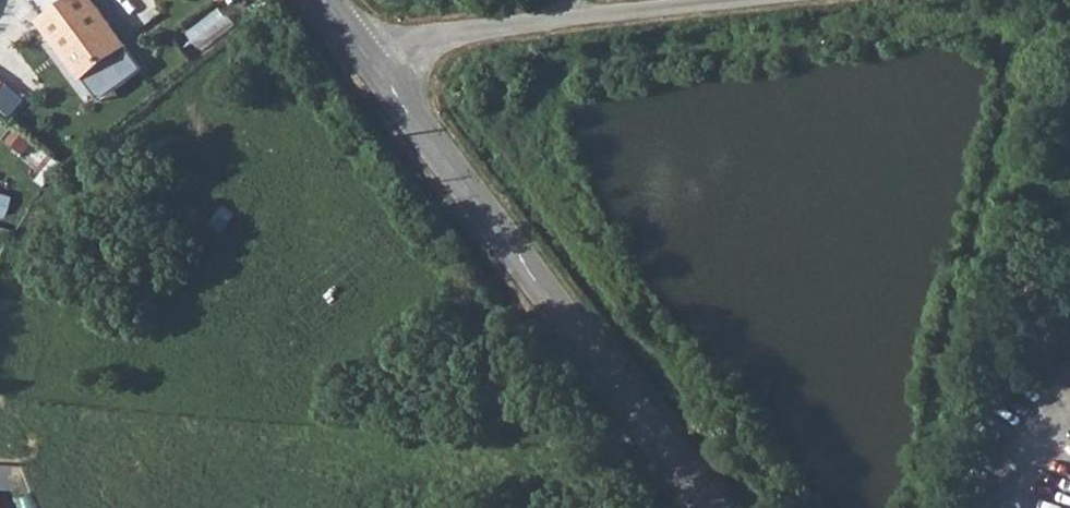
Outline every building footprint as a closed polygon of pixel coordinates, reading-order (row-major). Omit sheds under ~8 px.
[(81,83),(124,53),(87,0),(80,0),(41,26),(81,83)] [(200,46),(235,28),(224,7),(189,25),(200,46)] [(502,89),(499,94),(509,99),(512,94),(502,89)] [(38,162),(48,149),(0,112),(0,133),(38,162)]
